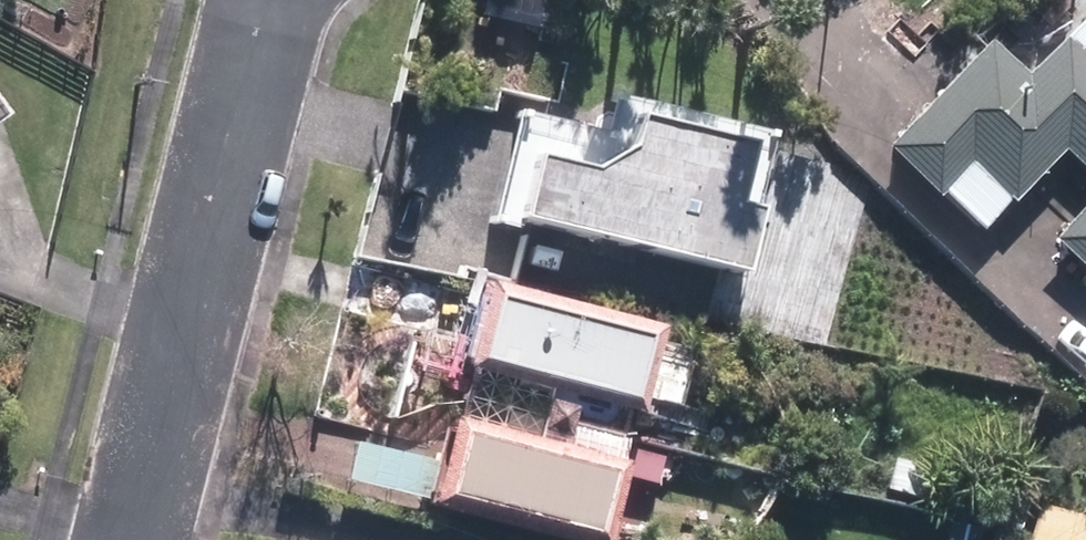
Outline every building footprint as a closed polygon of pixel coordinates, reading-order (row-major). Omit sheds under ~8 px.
[(517,31),(530,20),(531,4),(528,0),(493,0),(491,2),(491,18),(501,30),(517,31)] [(1082,13),(1013,87),(976,52),(878,157),(929,206),(934,201),(972,236),(999,207),(1005,210),(1054,159),(1085,187),(1085,17),(1082,13)] [(499,215),(738,269),(753,207),(728,202),(741,142),(626,115),(619,146),(582,168),(528,158),(534,132),(519,128),(499,215)] [(1085,285),(1085,204),(1046,247),(1085,285)] [(622,428),(635,381),(637,390),(655,394),(667,381),(662,365),(645,361),(639,368),(646,341),(473,293),(449,381),(622,428)] [(523,443),(549,450),(556,423),(530,416),(523,443)] [(493,539),(595,539),(611,478),(436,433),(414,519),(493,539)] [(880,496),(915,507),(926,464),(891,454),(880,496)] [(1030,512),(1021,539),(1085,539),(1085,528),(1030,512)] [(982,531),(950,522),(945,539),(979,539),(982,531)]
